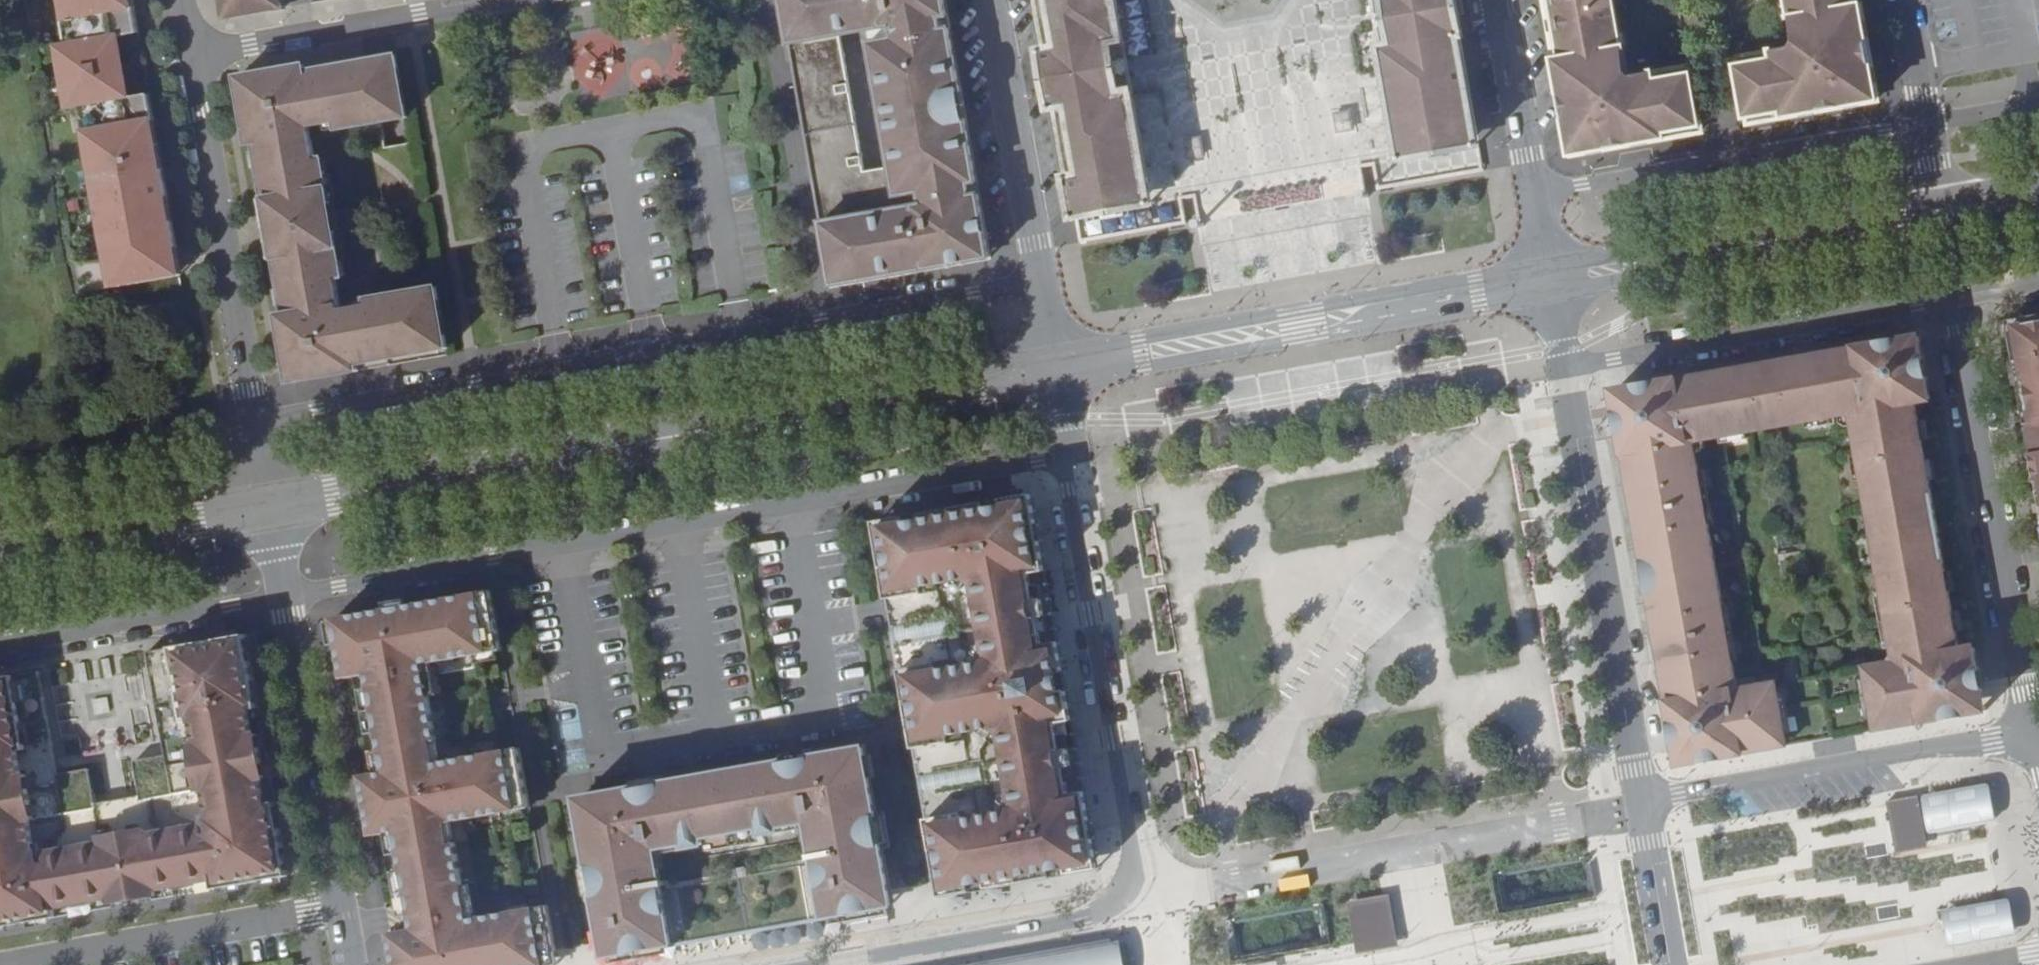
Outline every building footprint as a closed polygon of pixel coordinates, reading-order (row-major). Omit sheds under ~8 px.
[(175,276),(170,249),(177,248),(165,182),(149,185),(148,175),(156,174),(147,123),(154,122),(149,96),(128,99),(117,38),(139,34),(134,8),(127,10),(126,0),(62,0),(66,20),(71,19),(76,45),(71,45),(65,46),(75,108),(81,108),(87,107),(92,133),(86,134),(90,158),(97,157),(105,211),(99,212),(104,235),(110,234),(113,258),(108,260),(113,287),(128,285),(175,276)] [(134,8),(132,0),(126,0),(127,10),(134,8)] [(280,9),(278,0),(224,0),(227,19),(280,9)] [(287,8),(285,0),(278,0),(280,9),(287,8)] [(812,289),(991,261),(945,0),(766,0),(812,289)] [(1134,189),(1100,0),(1036,0),(1049,73),(1059,72),(1062,87),(1052,89),(1072,200),(1134,189)] [(1072,200),(1075,219),(1151,205),(1114,0),(1100,0),(1134,189),(1072,200)] [(1476,128),(1414,139),(1389,0),(1374,0),(1403,160),(1479,147),(1476,128)] [(1414,139),(1476,128),(1456,17),(1446,19),(1443,3),(1453,2),(1453,0),(1389,0),(1414,139)] [(1572,155),(1699,133),(1697,118),(1583,138),(1559,0),(1544,0),(1572,155)] [(1583,138),(1697,118),(1688,67),(1626,78),(1613,0),(1559,0),(1583,138)] [(1796,49),(1737,59),(1745,109),(1860,89),(1844,0),(1787,0),(1796,49)] [(1745,109),(1748,124),(1877,101),(1859,0),(1844,0),(1860,89),(1745,109)] [(1456,17),(1453,2),(1443,3),(1446,19),(1456,17)] [(66,20),(71,45),(76,45),(71,19),(66,20)] [(882,22),(830,29),(853,166),(808,174),(815,212),(908,194),(882,22)] [(69,110),(75,108),(65,46),(59,48),(69,110)] [(292,383),(360,371),(359,365),(449,350),(438,290),(369,301),(370,308),(342,313),(337,282),(343,282),(333,225),(326,225),(325,216),(331,215),(322,160),(314,161),(309,130),(338,125),(339,130),(407,118),(396,57),(306,72),(305,66),(237,78),(250,145),(257,144),(267,200),(260,202),(263,222),(273,220),(277,240),(267,241),(270,261),(277,260),(287,316),(280,316),(292,383)] [(1059,72),(1049,73),(1052,89),(1062,87),(1059,72)] [(81,108),(86,134),(92,133),(87,107),(81,108)] [(1337,132),(1352,129),(1347,110),(1332,113),(1337,132)] [(149,185),(165,182),(163,171),(154,122),(147,123),(156,174),(148,175),(149,185)] [(1200,135),(1180,138),(1183,164),(1203,161),(1200,135)] [(90,158),(99,212),(105,211),(97,157),(90,158)] [(273,220),(263,222),(267,241),(277,240),(273,220)] [(104,235),(108,260),(113,258),(110,234),(104,235)] [(175,276),(182,275),(177,248),(170,249),(175,276)] [(2008,320),(2038,497),(2038,315),(2008,320)] [(1761,376),(1608,403),(1674,781),(1826,753),(1979,726),(1913,349),(1761,376)] [(1024,496),(876,523),(892,534),(1012,513),(1024,496)] [(1090,870),(1024,496),(1012,513),(1073,859),(1090,870)] [(1012,513),(892,534),(954,880),(1073,859),(1012,513)] [(892,534),(876,523),(942,897),(954,880),(892,534)] [(329,619),(340,678),(364,673),(382,771),(359,776),(370,834),(394,830),(413,928),(389,933),(395,964),(455,964),(554,947),(546,904),(526,908),(507,810),(528,806),(517,748),(496,751),(478,653),(498,650),(491,591),(329,619)] [(0,678),(0,932),(288,880),(239,635),(137,654),(156,758),(124,764),(131,798),(92,805),(86,771),(51,777),(33,672),(0,678)] [(723,915),(695,919),(691,926),(619,939),(589,772),(575,774),(607,956),(893,906),(860,724),(846,726),(875,893),(724,921),(723,915)] [(846,726),(589,772),(619,939),(691,926),(695,919),(723,915),(724,921),(875,893),(846,726)] [(1987,784),(1921,795),(1922,800),(1925,815),(1928,838),(1994,827),(1990,804),(1988,789),(1987,784)] [(1927,846),(1918,795),(1885,801),(1894,852),(1927,846)] [(954,880),(942,897),(1090,870),(1073,859),(954,880)] [(1378,895),(1347,900),(1355,942),(1357,954),(1398,947),(1388,893),(1378,895)] [(2009,898),(1943,909),(1947,930),(1950,948),(1950,952),(2016,941),(2015,937),(2012,920),(2009,898)] [(1112,942),(987,964),(1116,964),(1112,942)] [(455,964),(539,964),(557,962),(554,947),(455,964)]
